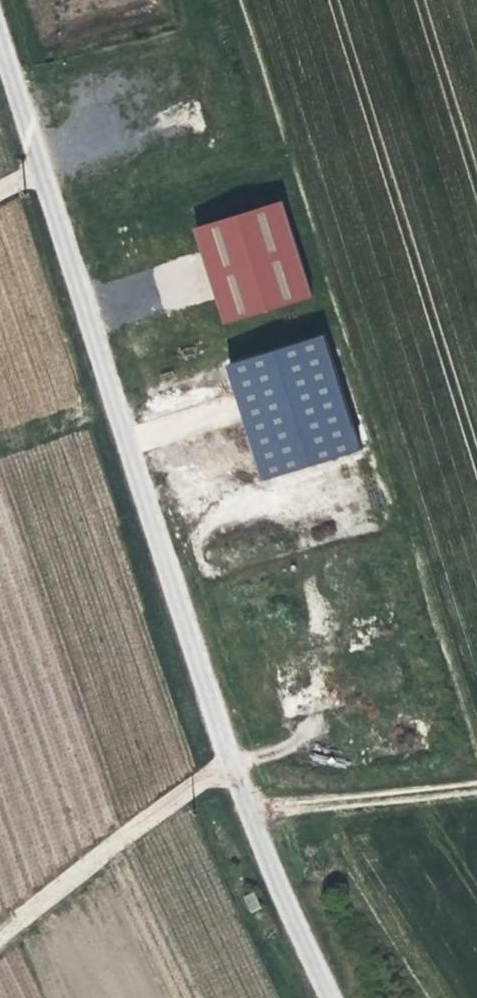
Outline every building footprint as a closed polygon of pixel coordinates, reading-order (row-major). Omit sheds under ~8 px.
[(200,230),(214,276),(300,249),(287,204),(200,230)] [(300,249),(214,276),(229,327),(315,301),(300,249)] [(328,338),(232,369),(266,483),(364,453),(328,338)]
